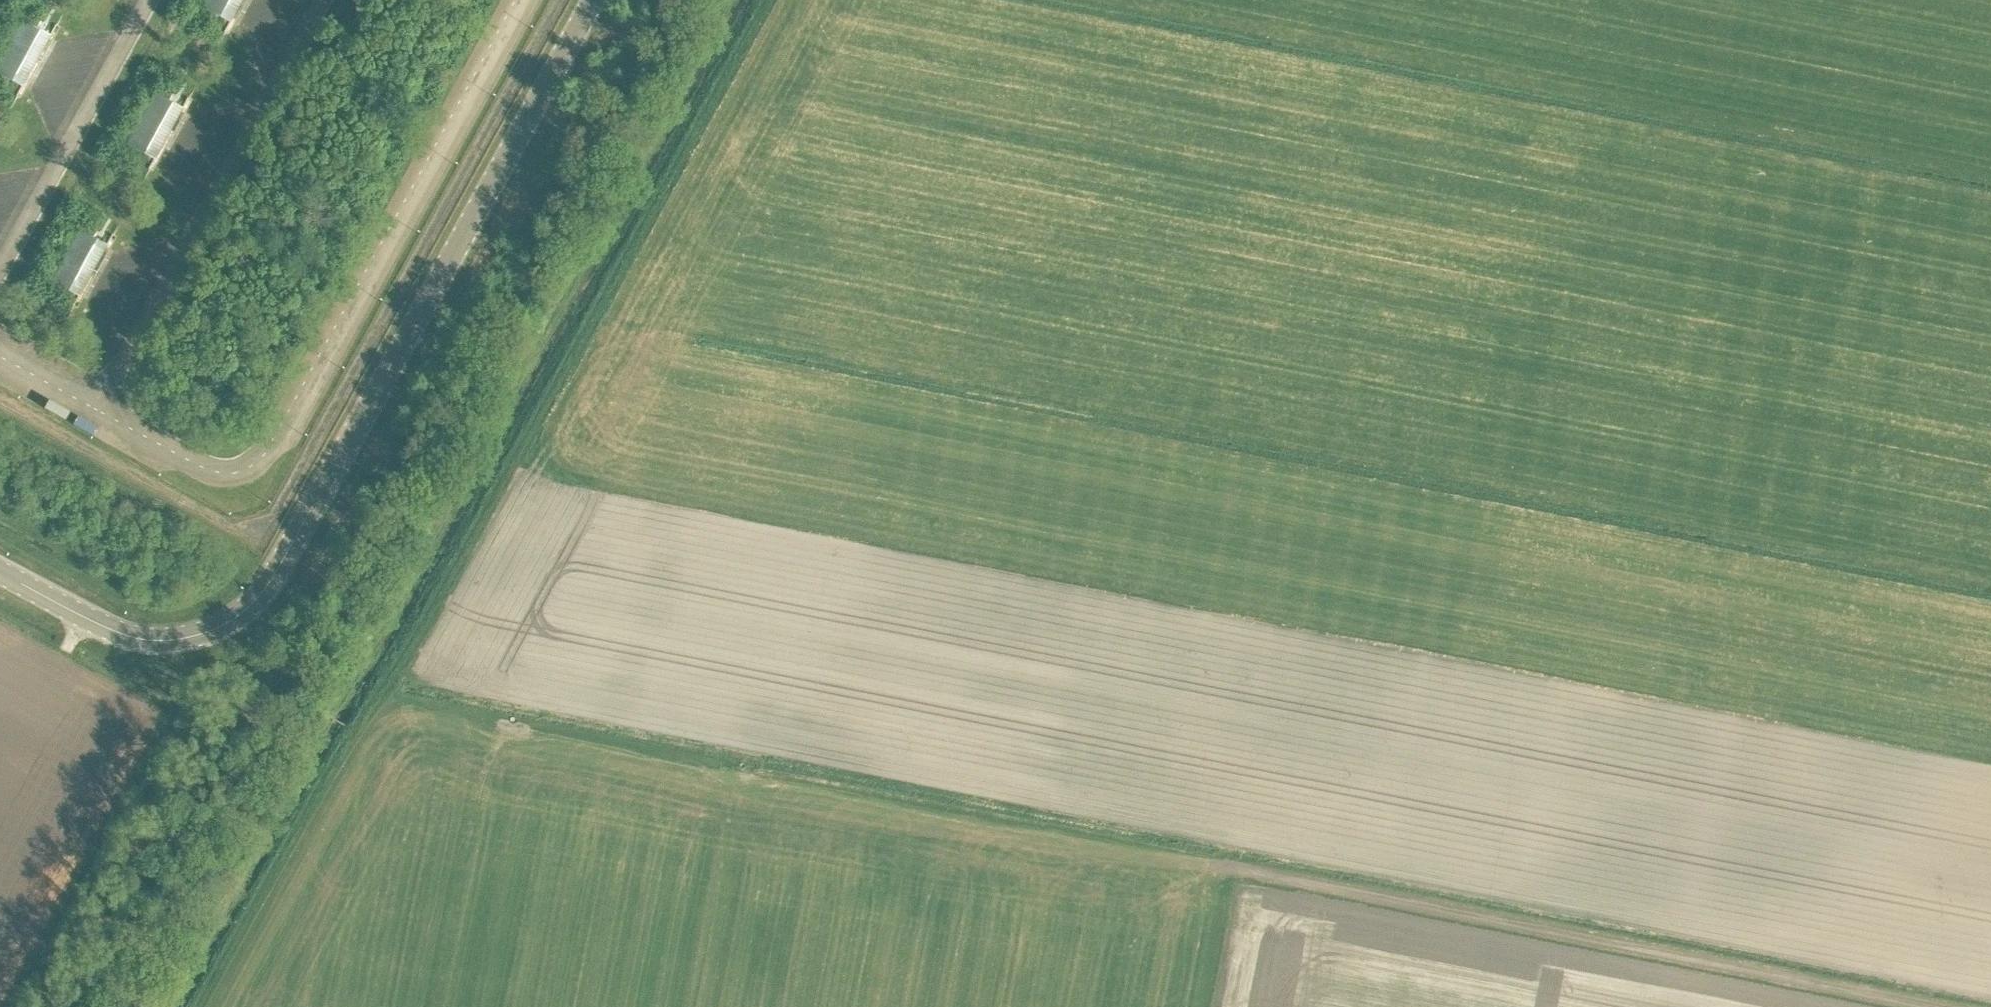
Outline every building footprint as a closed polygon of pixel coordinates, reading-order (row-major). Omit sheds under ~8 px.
[(208,13),(235,28),(250,0),(215,0),(208,13)] [(22,25),(0,64),(0,80),(20,91),(49,40),(22,25)] [(187,115),(160,101),(131,152),(158,167),(187,115)] [(111,253),(84,238),(56,289),(83,304),(111,253)]
